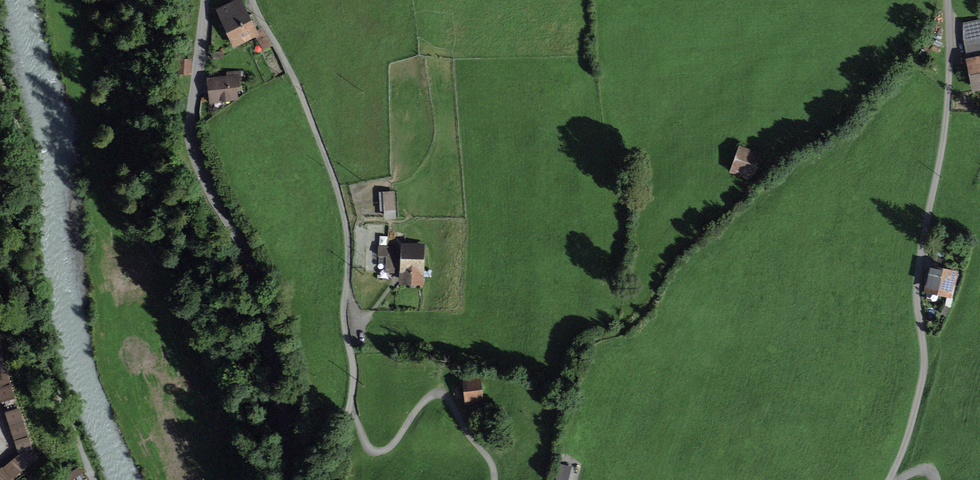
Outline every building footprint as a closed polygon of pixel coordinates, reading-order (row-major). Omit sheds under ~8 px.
[(237,44),(255,35),(254,32),(259,29),(251,14),(247,16),(239,0),(220,9),(237,44)] [(973,21),(975,35),(964,37),(968,64),(979,61),(979,19),(973,21)] [(257,36),(265,49),(272,45),(263,32),(257,36)] [(179,59),(179,73),(189,74),(190,60),(179,59)] [(972,63),(976,85),(979,84),(979,61),(972,63)] [(211,85),(213,98),(236,95),(234,77),(211,80),(211,79),(205,79),(204,86),(211,85)] [(741,150),(733,172),(742,176),(743,172),(750,174),(757,155),(741,150)] [(385,193),(386,209),(394,208),(393,193),(385,193)] [(380,227),(379,256),(387,257),(387,271),(395,272),(396,248),(388,247),(389,227),(380,227)] [(404,246),(403,280),(423,281),(424,271),(421,271),(422,247),(404,246)] [(932,268),(927,290),(948,294),(953,273),(932,268)] [(481,402),(478,383),(466,384),(468,403),(481,402)] [(559,471),(557,479),(568,479),(570,474),(559,471)]
